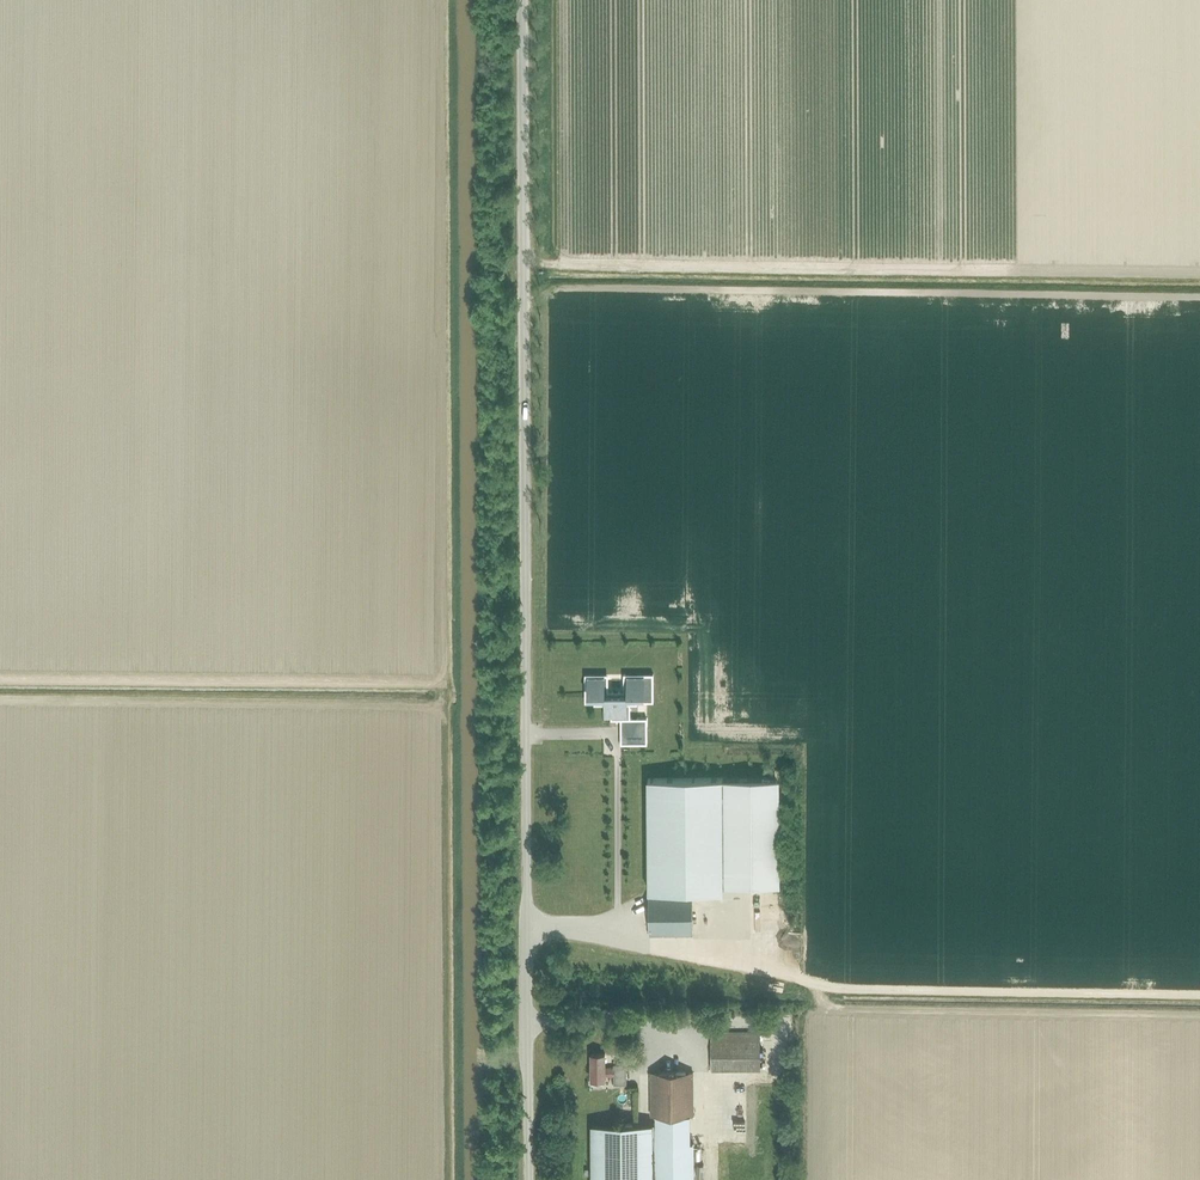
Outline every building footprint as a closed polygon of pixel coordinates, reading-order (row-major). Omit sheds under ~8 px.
[(608,678),(589,679),(589,697),(594,697),(595,702),(606,702),(607,714),(620,714),(621,744),(647,744),(647,718),(626,718),(626,702),(643,702),(643,678),(623,678),(624,691),(608,691),(608,678)] [(724,886),(723,779),(649,779),(649,893),(660,892),(692,892),(724,892),(724,886)] [(723,779),(724,886),(780,885),(779,779),(723,779)] [(692,892),(660,892),(649,893),(650,935),(692,935),(692,892)] [(712,1070),(760,1070),(760,1031),(712,1031),(712,1070)] [(614,1065),(614,1068),(605,1068),(605,1054),(591,1054),(591,1080),(605,1080),(605,1076),(614,1076),(614,1084),(626,1084),(626,1065),(614,1065)] [(757,1102),(757,1114),(768,1114),(768,1100),(773,1100),(773,1070),(754,1070),(754,1091),(763,1090),(763,1102),(757,1102)] [(690,1115),(693,1115),(693,1072),(650,1073),(651,1116),(656,1115),(656,1124),(656,1144),(655,1144),(655,1148),(653,1148),(654,1179),(694,1179),(694,1144),(690,1144),(690,1115)] [(656,1124),(591,1125),(592,1179),(654,1179),(653,1148),(655,1148),(655,1144),(656,1144),(656,1124)]
